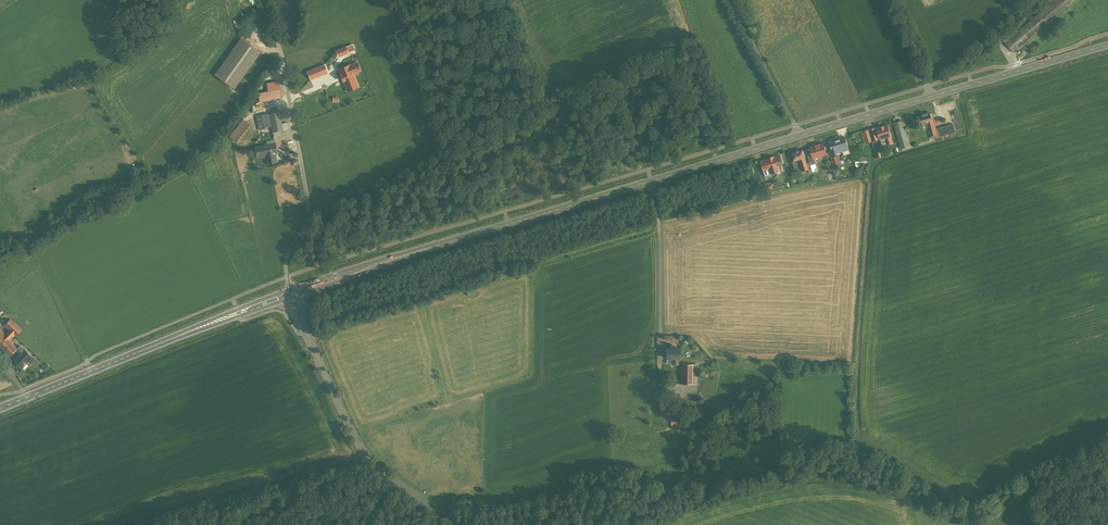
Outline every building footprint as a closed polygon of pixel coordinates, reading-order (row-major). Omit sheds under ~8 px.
[(1016,28),(1003,39),(1014,52),(1019,48),(1074,0),(1054,0),(1018,31),(1016,28)] [(260,51),(241,38),(215,74),(234,88),(260,51)] [(346,46),(336,50),(338,56),(348,52),(346,46)] [(338,69),(340,73),(344,71),(346,76),(353,73),(361,70),(357,62),(350,65),(350,64),(338,69)] [(324,64),(307,71),(310,79),(328,72),(324,64)] [(344,71),(340,73),(347,91),(359,87),(353,73),(346,76),(344,71)] [(268,91),(258,93),(260,102),(281,98),(278,81),(266,83),(268,91)] [(279,111),(262,114),(265,127),(271,126),(273,132),(283,130),(279,111)] [(922,124),(928,123),(933,121),(930,112),(919,115),(922,124)] [(265,127),(262,114),(256,116),(259,129),(265,127)] [(244,123),(240,120),(233,130),(237,133),(244,123)] [(902,120),(894,122),(894,125),(901,149),(909,146),(903,125),(902,120)] [(953,123),(935,129),(933,121),(928,123),(931,135),(932,139),(956,132),(953,123)] [(888,124),(876,127),(879,139),(885,137),(891,136),(888,124)] [(845,136),(840,138),(829,141),(837,166),(837,165),(837,166),(842,164),(838,152),(843,150),(844,154),(847,153),(850,152),(845,136)] [(275,143),(256,147),(258,156),(266,155),(267,163),(277,161),(275,153),(277,153),(275,143)] [(823,143),(810,147),(812,154),(813,157),(814,157),(821,155),(821,156),(826,154),(823,143)] [(802,149),(792,152),(792,153),(790,153),(792,161),(799,159),(805,158),(802,149)] [(778,156),(760,161),(763,170),(767,169),(769,173),(779,170),(778,167),(779,165),(781,165),(778,156)] [(805,158),(799,159),(803,171),(808,169),(805,158)] [(772,181),(764,184),(766,190),(772,188),(771,185),(773,185),(772,181)] [(10,319),(5,324),(10,329),(6,334),(1,329),(0,330),(0,346),(10,356),(16,350),(17,348),(9,340),(14,334),(16,335),(22,330),(10,319)] [(32,357),(20,345),(17,348),(16,350),(20,354),(14,360),(22,367),(32,357)] [(679,348),(666,348),(666,358),(673,358),(673,363),(678,364),(678,358),(679,358),(679,348)] [(43,365),(47,371),(52,367),(48,362),(43,365)] [(693,364),(681,363),(680,383),(693,383),(693,364)]
